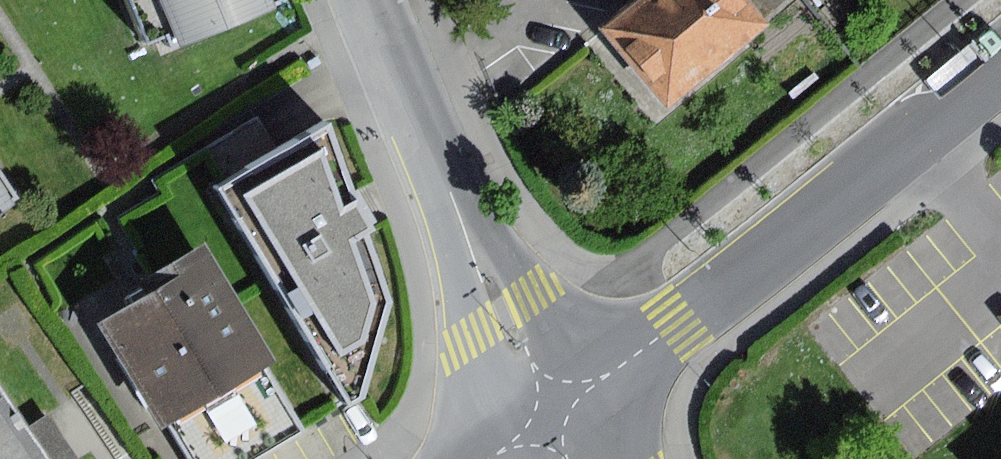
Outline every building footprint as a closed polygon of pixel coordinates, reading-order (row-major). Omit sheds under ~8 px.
[(147,42),(160,37),(165,49),(281,3),(280,0),(131,0),(147,42)] [(749,0),(642,0),(605,31),(667,108),(769,25),(767,22),(749,0)] [(767,22),(794,0),(749,0),(767,22)] [(325,122),(215,183),(346,402),(362,394),(388,300),(366,233),(373,227),(354,198),(325,122)] [(17,202),(0,177),(0,213),(17,202)] [(282,361),(210,241),(141,282),(151,298),(108,323),(171,428),(270,369),(282,361)] [(171,428),(190,458),(262,458),(308,431),(270,369),(171,428)] [(0,397),(0,458),(42,458),(0,397)]
